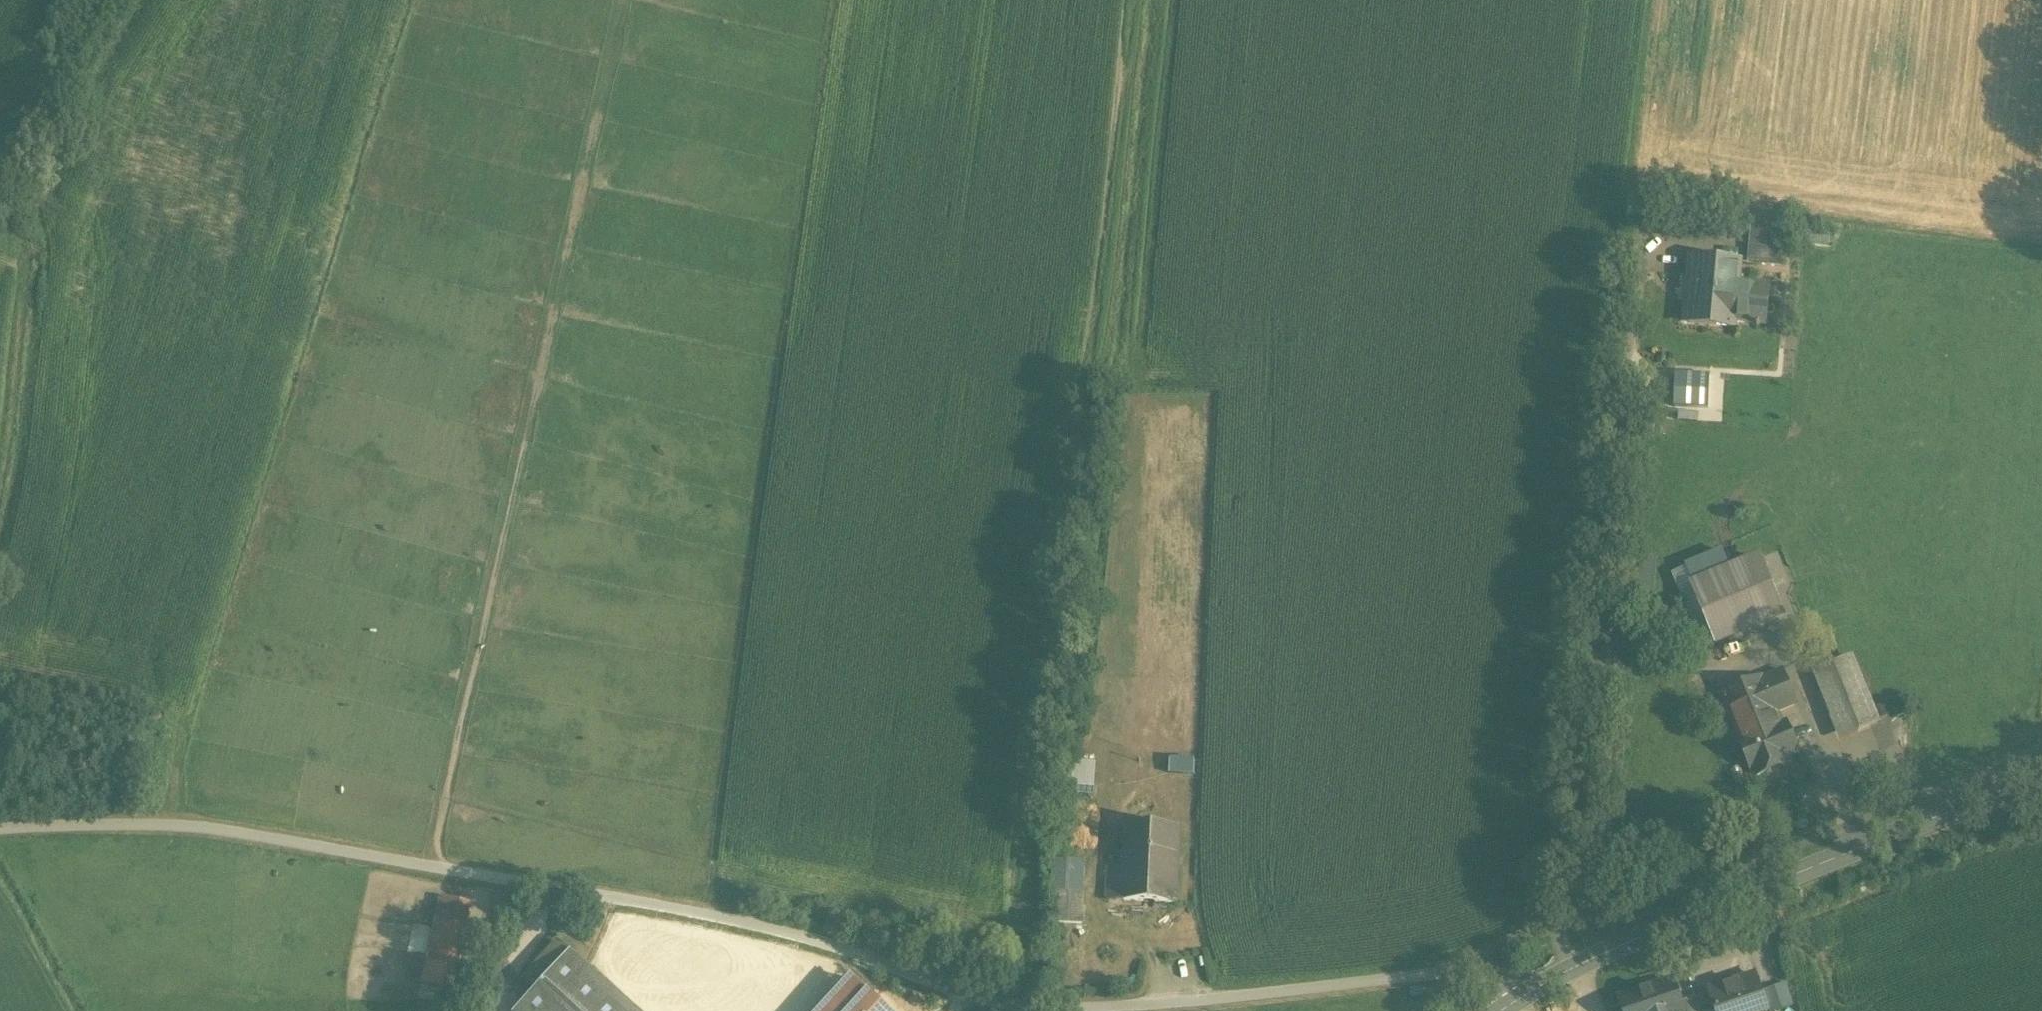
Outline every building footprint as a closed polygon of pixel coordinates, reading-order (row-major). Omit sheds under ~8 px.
[(1784,229),(1750,226),(1747,264),(1781,268),(1784,229)] [(1739,263),(1691,258),(1689,277),(1693,278),(1689,324),(1733,328),(1733,323),(1757,326),(1756,328),(1759,328),(1760,326),(1762,326),(1762,323),(1765,321),(1767,290),(1766,288),(1737,286),(1739,263)] [(1740,567),(1693,587),(1716,642),(1781,615),(1769,585),(1768,586),(1750,593),(1740,569),(1740,568),(1740,567)] [(1851,660),(1818,673),(1839,727),(1850,732),(1876,721),(1851,660)] [(1762,678),(1721,695),(1740,740),(1739,741),(1753,777),(1770,770),(1768,765),(1798,752),(1786,722),(1782,724),(1774,706),(1792,699),(1794,705),(1796,704),(1783,671),(1763,679),(1762,678)] [(1181,831),(1126,827),(1122,871),(1108,870),(1105,899),(1175,905),(1181,831)] [(1052,922),(1084,922),(1084,858),(1052,858),(1052,922)] [(443,903),(439,921),(434,919),(425,961),(445,965),(454,924),(460,924),(463,907),(443,903)] [(556,942),(522,979),(534,989),(568,953),(556,942)] [(568,952),(568,953),(534,989),(514,1010),(632,1010),(568,952)] [(1711,992),(1710,991),(1709,991),(1709,993),(1715,1010),(1765,1010),(1766,1010),(1767,1010),(1755,975),(1738,981),(1738,983),(1711,992)] [(845,977),(814,1010),(882,1010),(845,977)] [(1620,998),(1618,998),(1618,1000),(1619,1000),(1622,1010),(1684,1010),(1681,1002),(1674,981),(1673,979),(1672,980),(1672,981),(1620,998)] [(1681,1002),(1684,1010),(1715,1010),(1709,993),(1681,1002)]
